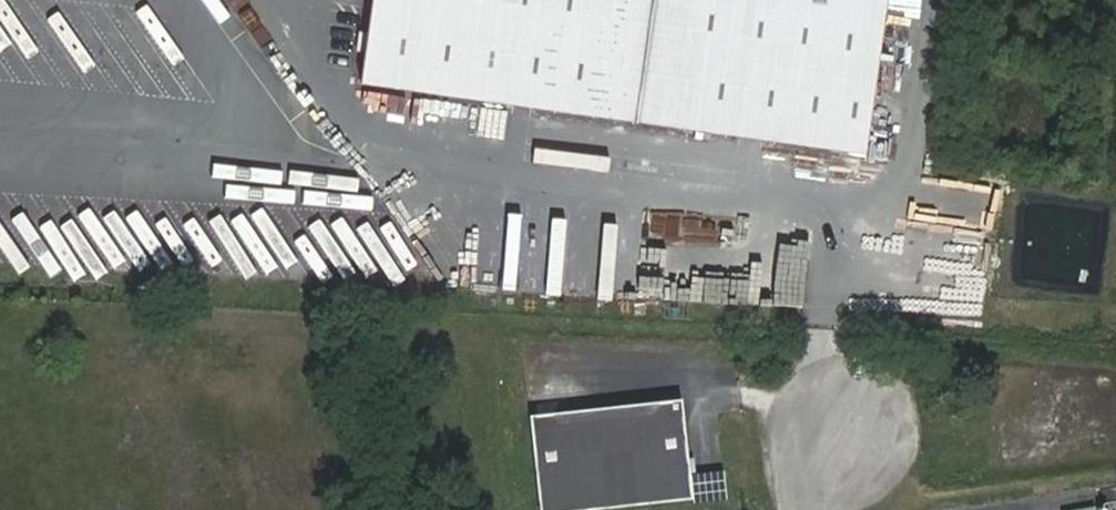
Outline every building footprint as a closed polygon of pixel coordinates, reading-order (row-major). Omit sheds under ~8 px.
[(366,80),(870,154),(893,0),(378,0),(366,80)] [(539,418),(546,509),(615,509),(699,501),(691,402),(539,418)]
